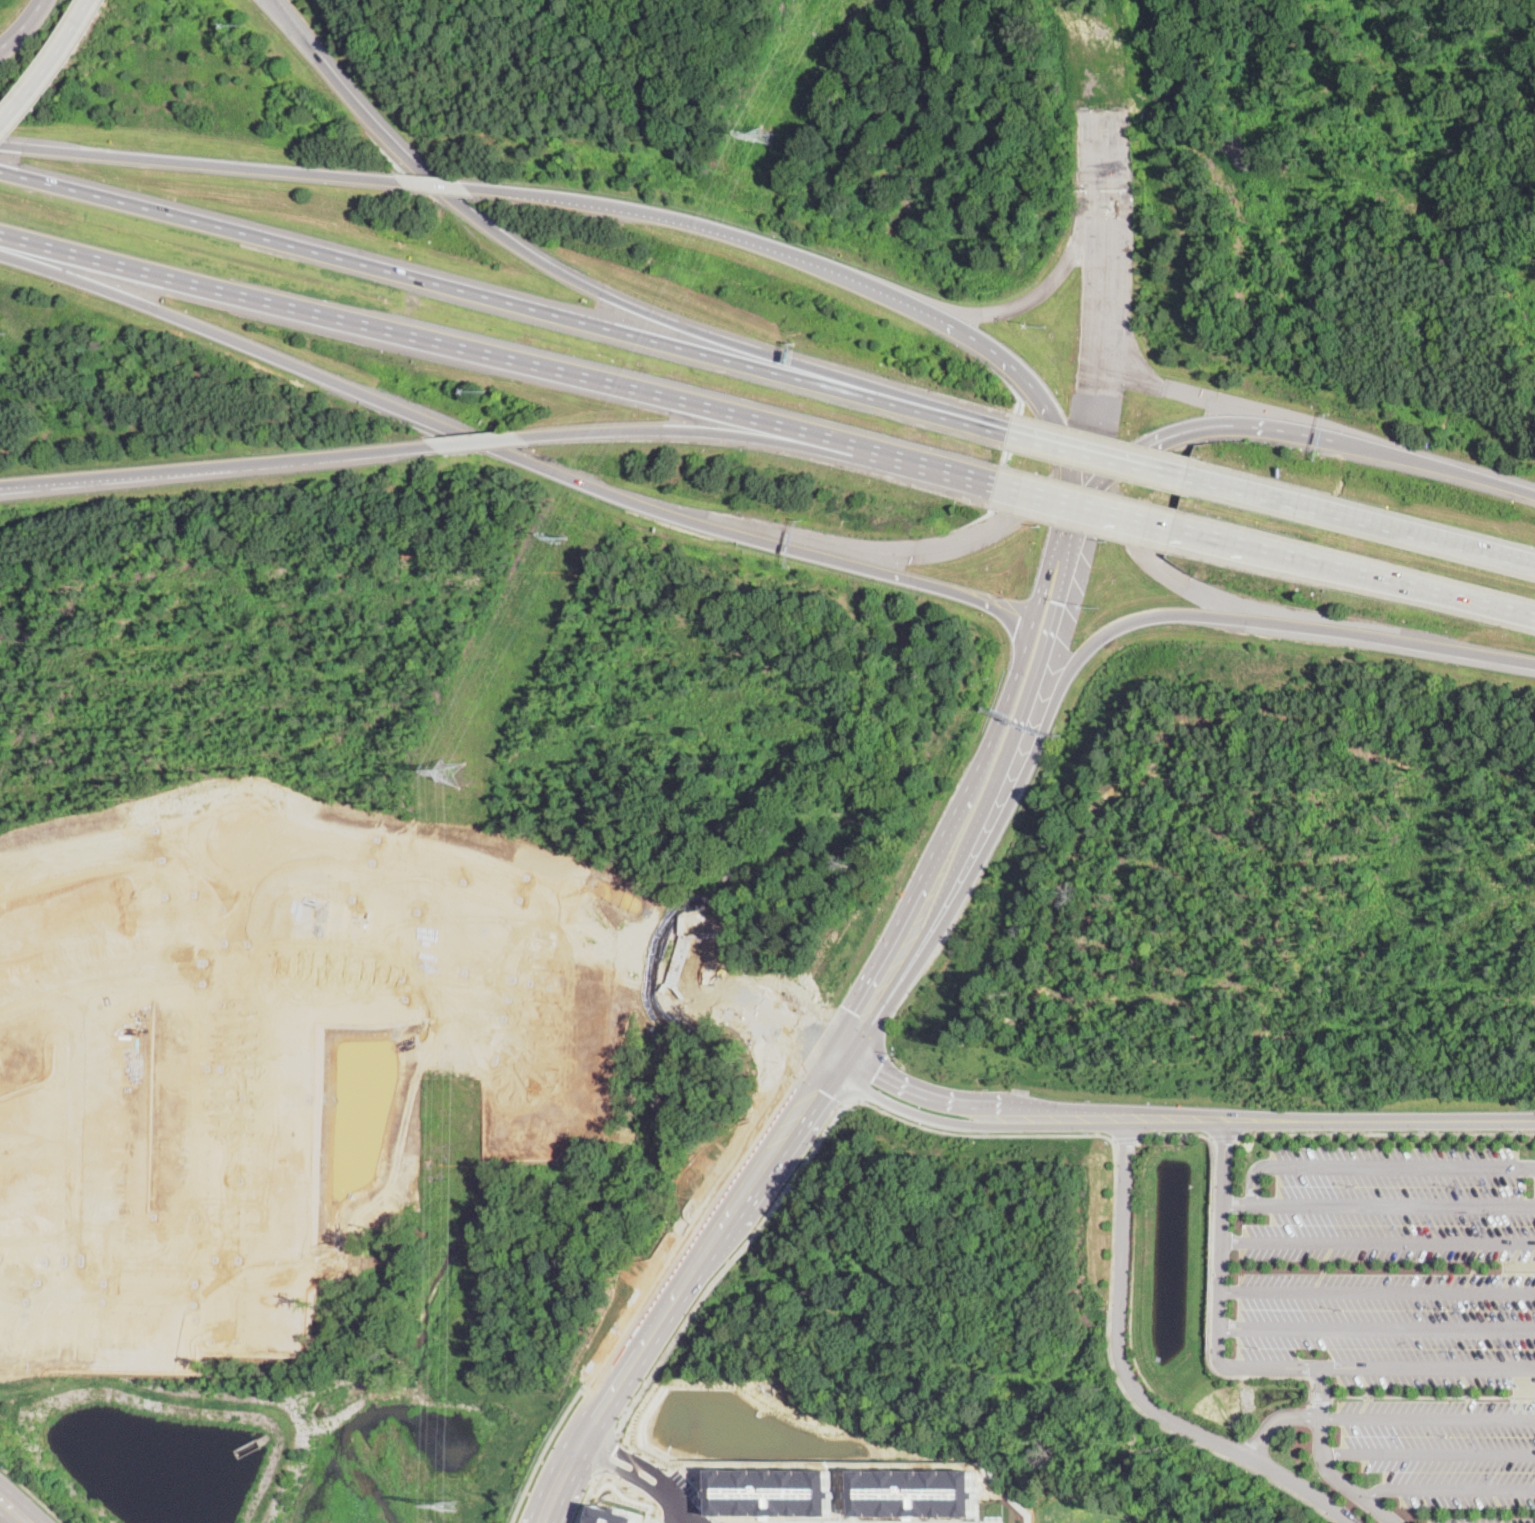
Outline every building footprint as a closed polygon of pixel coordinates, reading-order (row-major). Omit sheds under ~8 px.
[(860,1469),(860,1515),(982,1516),(981,1470),(860,1469)] [(709,1470),(709,1514),(829,1514),(827,1472),(709,1470)] [(640,1517),(597,1504),(591,1522),(638,1522),(640,1517)]
